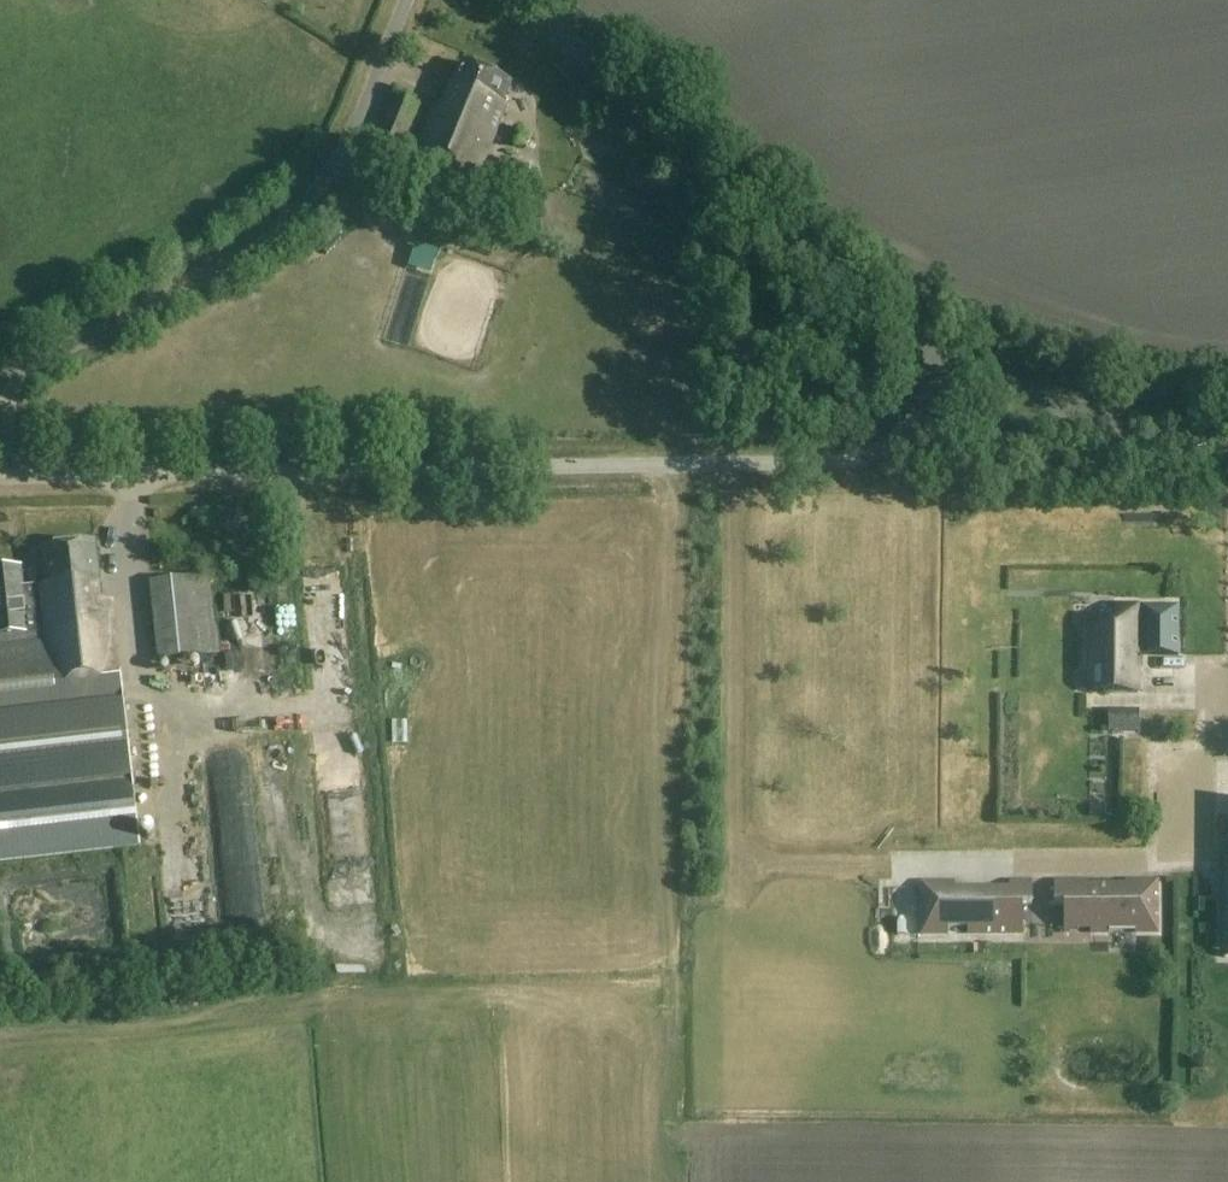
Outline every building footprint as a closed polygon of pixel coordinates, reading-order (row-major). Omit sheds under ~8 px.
[(505,99),(512,82),(462,62),(443,109),(436,106),(415,159),(476,183),(509,101),(505,99)] [(377,135),(373,145),(399,157),(422,106),(395,94),(377,135)] [(525,146),(530,133),(516,127),(510,140),(525,146)] [(528,171),(502,160),(490,189),(516,200),(528,171)] [(23,587),(21,567),(0,570),(0,794),(132,779),(112,599),(101,601),(95,544),(43,550),(47,585),(23,587)] [(151,582),(159,660),(219,654),(211,575),(151,582)] [(1090,626),(1090,693),(1138,693),(1138,667),(1133,667),(1133,655),(1178,655),(1178,606),(1114,606),(1114,626),(1090,626)] [(252,650),(271,648),(269,623),(250,625),(252,650)] [(1138,712),(1119,712),(1119,731),(1138,731),(1138,712)] [(139,849),(132,779),(0,794),(0,864),(139,849)] [(230,830),(247,829),(246,806),(230,806),(230,830)] [(262,871),(227,873),(229,925),(265,923),(262,871)] [(955,888),(954,882),(920,882),(921,894),(924,894),(924,921),(921,921),(921,933),(948,933),(948,927),(966,927),(967,933),(1013,933),(1013,904),(1032,904),(1032,881),(1009,881),(1009,888),(955,888)] [(1089,885),(1089,881),(1054,881),(1054,904),(1077,904),(1078,929),(1090,929),(1090,932),(1109,932),(1109,929),(1135,928),(1135,932),(1157,932),(1157,881),(1124,881),(1125,888),(1104,888),(1104,885),(1089,885)] [(903,922),(904,941),(920,940),(917,891),(899,892),(901,922),(903,922)] [(1227,1036),(1227,1024),(1219,1023),(1219,1036),(1227,1036)] [(1188,1094),(1223,1092),(1222,1083),(1187,1085),(1188,1094)]
